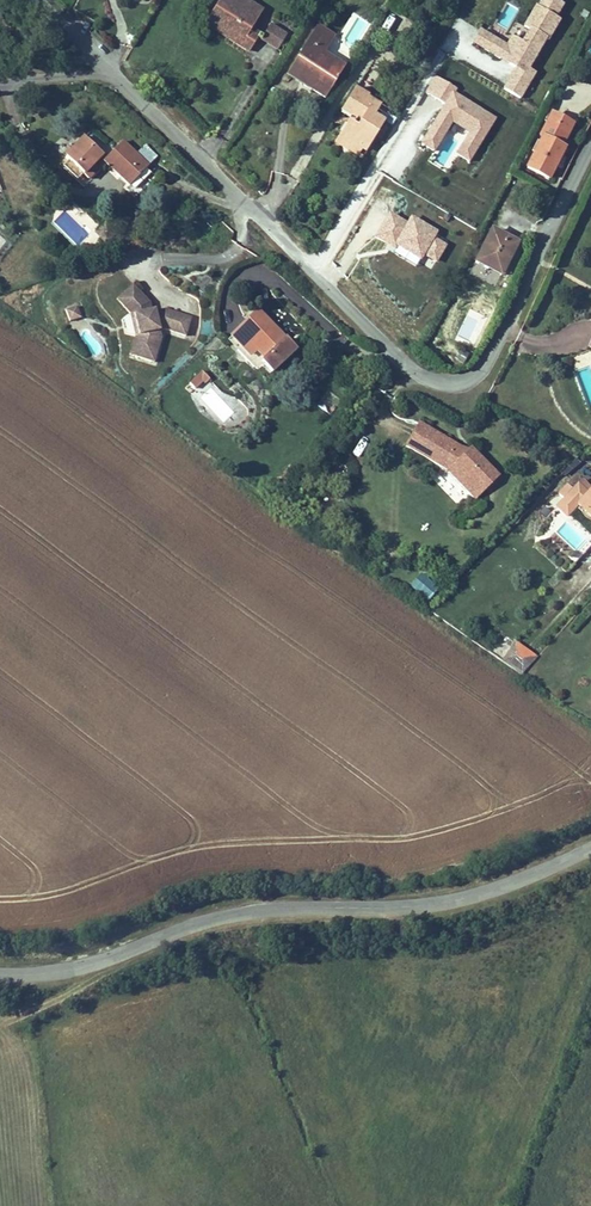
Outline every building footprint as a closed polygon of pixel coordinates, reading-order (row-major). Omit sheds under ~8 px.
[(73,18),(98,32),(108,13),(85,0),(73,18)] [(148,6),(139,0),(118,0),(145,14),(148,6)] [(241,0),(228,0),(211,30),(256,58),(268,39),(261,34),(271,18),(241,0)] [(533,69),(563,1),(561,0),(533,0),(514,45),(477,29),(470,46),(513,64),(502,89),(522,98),(535,70),(533,69)] [(352,14),(342,34),(358,42),(368,22),(352,14)] [(256,58),(211,30),(206,39),(251,65),(256,58)] [(269,45),(277,50),(285,36),(277,31),(269,45)] [(285,36),(277,50),(287,56),(296,43),(285,36)] [(331,59),(337,48),(319,36),(290,83),(308,94),(313,89),(333,103),(347,79),(326,66),(331,59)] [(352,71),(331,59),(326,66),(347,79),(352,71)] [(471,162),(496,112),(431,80),(424,93),(440,101),(419,145),(435,152),(449,123),(465,131),(454,154),(471,162)] [(313,89),(308,94),(304,100),(327,113),(333,103),(313,89)] [(381,116),(355,101),(344,121),(356,128),(345,144),(350,147),(346,157),(359,165),(364,155),(372,161),(387,134),(375,127),(381,116)] [(387,134),(393,124),(381,116),(375,127),(387,134)] [(555,124),(550,135),(562,140),(568,130),(555,124)] [(562,140),(550,135),(544,147),(547,149),(530,181),(551,193),(568,159),(566,158),(578,135),(568,130),(562,140)] [(116,150),(104,138),(76,165),(81,170),(95,184),(100,189),(115,173),(140,198),(161,179),(132,153),(122,160),(115,154),(116,150)] [(87,192),(95,184),(81,170),(73,178),(87,192)] [(371,240),(416,263),(421,254),(436,263),(446,243),(434,237),(437,230),(409,215),(406,221),(386,211),(371,240)] [(477,277),(488,283),(491,277),(507,284),(521,257),(494,243),(477,277)] [(491,277),(488,283),(503,292),(507,284),(491,277)] [(141,290),(135,283),(118,297),(130,311),(135,335),(129,354),(132,355),(138,336),(133,309),(127,301),(141,290)] [(151,302),(141,290),(127,301),(133,309),(138,336),(132,355),(154,361),(161,336),(160,331),(166,330),(187,336),(192,317),(166,310),(156,312),(155,309),(152,310),(151,302)] [(77,304),(66,309),(70,320),(82,316),(77,304)] [(260,304),(228,333),(247,353),(253,346),(262,355),(257,359),(265,368),(295,342),(260,304)] [(247,353),(228,333),(223,337),(251,367),(256,362),(263,370),(265,368),(257,359),(262,355),(253,346),(247,353)] [(195,374),(199,378),(202,381),(206,376),(200,370),(195,374)] [(191,385),(199,378),(195,374),(187,381),(191,385)] [(195,392),(222,421),(238,406),(211,377),(195,392)] [(430,433),(414,454),(457,486),(455,487),(482,514),(491,506),(484,499),(491,493),(497,499),(505,491),(478,464),(474,468),(467,463),(468,461),(430,433)] [(484,499),(491,506),(497,499),(491,493),(484,499)] [(577,497),(568,507),(575,514),(584,504),(577,497)] [(587,521),(590,524),(590,502),(588,499),(584,504),(575,514),(585,523),(587,521)] [(575,514),(566,522),(577,532),(585,523),(575,514)]
